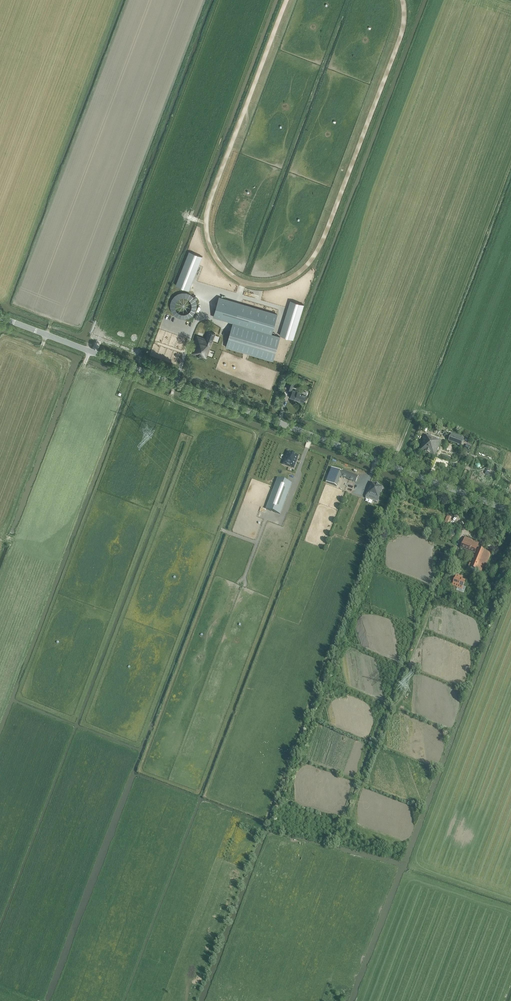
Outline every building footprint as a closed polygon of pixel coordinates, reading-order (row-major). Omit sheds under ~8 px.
[(189,251),(176,285),(189,290),(202,257),(189,251)] [(169,312),(191,321),(199,297),(178,289),(169,312)] [(219,297),(214,317),(233,322),(226,347),(273,361),(280,337),(271,334),(277,314),(219,297)] [(291,301),(280,335),(293,339),(304,305),(291,301)] [(215,333),(209,331),(205,339),(201,337),(201,338),(197,337),(191,353),(206,358),(215,333)] [(90,374),(89,374),(89,373),(88,372),(87,373),(84,372),(80,383),(86,385),(90,374)] [(88,385),(84,395),(100,401),(103,391),(88,385)] [(290,397),(303,402),(307,393),(306,392),(303,391),(302,394),(293,390),(290,397)] [(120,402),(113,399),(109,409),(116,412),(120,402)] [(429,436),(426,435),(420,450),(435,456),(440,441),(431,437),(431,435),(429,434),(429,436)] [(451,434),(448,441),(457,444),(459,440),(462,441),(463,438),(451,434)] [(288,451),(283,464),(294,468),(299,455),(288,451)] [(343,470),(342,472),(332,468),(326,482),(337,486),(341,477),(356,483),(358,477),(343,470)] [(278,478),(266,509),(280,514),(292,483),(278,478)] [(266,492),(271,493),(274,484),(270,482),(266,492)] [(382,487),(371,483),(366,494),(378,499),(382,487)] [(444,525),(448,527),(452,518),(454,514),(448,512),(444,525)] [(438,530),(434,528),(430,535),(428,537),(429,538),(429,539),(432,541),(438,530)] [(493,536),(484,531),(480,538),(488,542),(489,540),(491,541),(493,536)] [(479,543),(465,537),(461,548),(475,553),(479,543)] [(489,552),(478,548),(471,564),(469,563),(468,566),(470,567),(471,568),(470,570),(479,574),(480,572),(481,572),(483,567),(485,568),(491,553),(489,553),(489,552)] [(463,577),(457,574),(452,586),(457,588),(456,590),(464,593),(466,587),(463,587),(466,580),(463,579),(463,580),(462,579),(463,577)]
